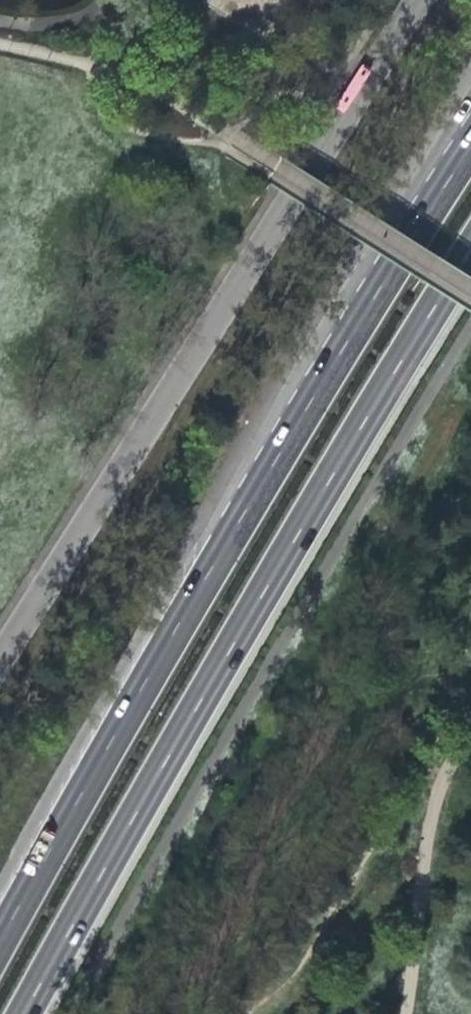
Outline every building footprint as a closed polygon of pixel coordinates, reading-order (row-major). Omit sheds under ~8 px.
[(202,3),(263,42),(290,0),(204,0),(202,3)] [(318,136),(310,132),(299,152),(306,156),(318,136)]
